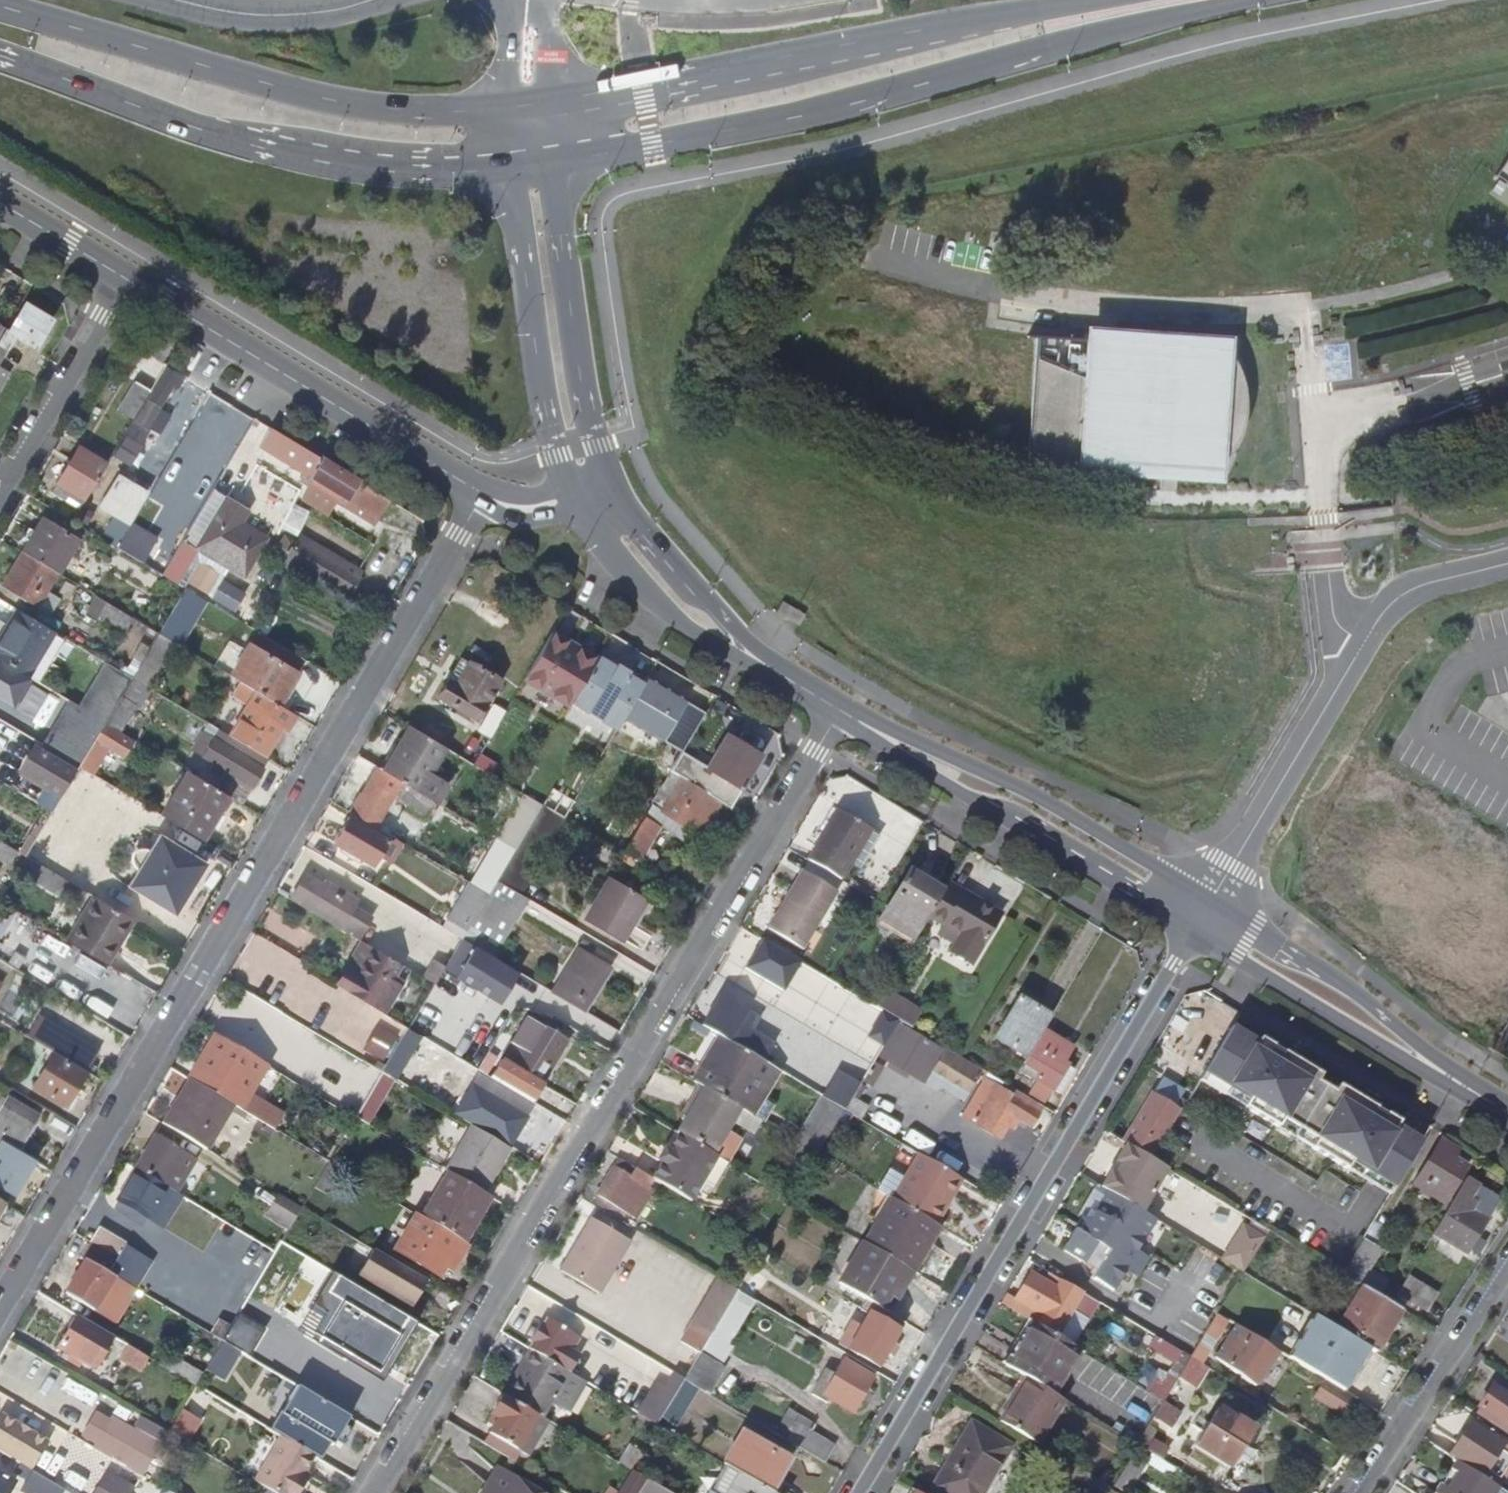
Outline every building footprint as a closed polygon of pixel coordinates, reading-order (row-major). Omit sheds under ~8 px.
[(1497,174),(1496,176),(1507,184),(1507,159),(1497,174)] [(0,336),(0,358),(12,337),(34,350),(51,323),(23,306),(6,333),(3,332),(0,336)] [(1076,458),(1075,471),(1170,478),(1222,481),(1224,456),(1225,455),(1229,453),(1233,449),(1236,444),(1240,434),(1244,422),(1246,409),(1246,397),(1244,384),(1240,371),(1235,360),(1231,353),(1233,334),(1085,325),(1084,339),(1027,335),(1027,336),(1036,336),(1028,453),(1019,453),(1019,454),(1076,458)] [(159,375),(149,392),(160,398),(170,382),(159,375)] [(130,420),(147,391),(132,382),(114,411),(130,420)] [(147,396),(136,413),(147,419),(157,403),(147,396)] [(286,437),(271,428),(262,444),(276,452),(275,455),(314,478),(324,461),(297,445),(296,447),(285,440),(286,437)] [(80,504),(104,464),(76,447),(52,488),(80,504)] [(358,481),(324,461),(314,478),(346,498),(345,499),(355,505),(353,508),(365,515),(367,512),(377,518),(387,502),(356,484),(358,481)] [(192,522),(218,478),(202,468),(184,496),(191,501),(183,516),(192,522)] [(113,473),(96,501),(131,521),(141,527),(157,501),(113,473)] [(195,547),(242,576),(266,537),(241,521),(247,510),(225,496),(195,547)] [(56,572),(58,573),(78,539),(42,517),(21,552),(56,572)] [(288,527),(277,550),(288,557),(297,543),(300,544),(304,537),(288,527)] [(288,557),(351,595),(360,581),(352,576),(356,568),(304,537),(300,544),(297,543),(288,557)] [(56,572),(21,552),(1,585),(35,606),(56,572)] [(782,602),(776,613),(779,614),(785,618),(792,622),(799,626),(805,615),(782,602)] [(15,608),(0,633),(0,661),(24,675),(51,630),(15,608)] [(65,638),(51,630),(24,675),(38,683),(65,638)] [(553,632),(526,678),(571,705),(572,704),(599,659),(578,647),(576,651),(565,645),(567,641),(553,632)] [(302,660),(259,633),(231,678),(250,689),(277,706),(297,672),(295,671),(302,660)] [(461,656),(437,696),(476,718),(500,679),(461,656)] [(600,656),(599,659),(572,704),(615,730),(624,717),(644,683),(600,656)] [(103,722),(120,694),(130,677),(103,661),(77,706),(103,722)] [(141,684),(130,677),(120,694),(131,701),(141,684)] [(681,751),(704,713),(646,679),(644,683),(624,717),(681,751)] [(293,715),(289,713),(277,706),(250,689),(243,702),(248,705),(229,737),(262,757),(280,728),(284,730),(293,715)] [(65,759),(77,766),(103,722),(77,706),(67,701),(41,744),(65,759)] [(489,740),(506,712),(495,705),(478,733),(489,740)] [(446,747),(410,726),(383,771),(420,792),(432,773),(446,747)] [(725,732),(705,766),(740,787),(759,753),(725,732)] [(262,757),(229,737),(225,743),(212,736),(202,752),(214,760),(210,766),(218,770),(222,765),(230,769),(217,790),(226,795),(240,804),(252,783),(253,783),(261,770),(257,766),(262,757)] [(77,766),(65,759),(59,770),(33,754),(23,771),(61,793),(77,766)] [(487,772),(509,785),(516,772),(494,760),(487,772)] [(728,807),(740,787),(705,766),(693,787),(720,802),(728,807)] [(217,790),(186,771),(160,816),(182,829),(199,839),(226,795),(217,790)] [(420,792),(438,803),(449,784),(432,773),(420,792)] [(890,876),(924,821),(848,774),(839,790),(848,795),(841,807),(879,830),(861,858),(890,876)] [(700,835),(720,802),(693,787),(681,779),(661,812),(700,835)] [(358,793),(351,805),(376,819),(391,793),(370,781),(362,795),(358,793)] [(513,848),(524,829),(540,803),(526,795),(501,840),(513,848)] [(565,818),(564,817),(540,803),(524,829),(550,844),(565,818)] [(804,855),(836,874),(865,826),(833,807),(804,855)] [(406,821),(389,811),(382,823),(399,833),(406,821)] [(349,816),(334,841),(370,862),(385,836),(349,816)] [(622,851),(637,861),(656,828),(641,819),(622,851)] [(496,877),(522,892),(550,844),(524,829),(513,848),(496,877)] [(124,889),(170,918),(204,863),(157,834),(124,889)] [(908,941),(923,915),(940,887),(905,866),(873,920),(908,941)] [(767,926),(797,944),(831,887),(797,867),(780,896),(783,898),(767,926)] [(302,904),(358,936),(369,917),(352,907),(356,899),(325,881),(321,886),(302,876),(292,893),(304,900),(302,904)] [(607,876),(585,914),(622,936),(645,898),(607,876)] [(522,892),(496,877),(487,892),(469,923),(500,941),(527,895),(522,892)] [(940,887),(923,915),(956,933),(946,951),(968,963),(997,912),(943,881),(940,887)] [(461,937),(469,923),(487,892),(477,886),(451,932),(461,937)] [(68,942),(106,964),(115,950),(111,947),(128,918),(95,898),(68,942)] [(25,931),(32,926),(17,906),(0,919),(0,935),(13,952),(31,939),(25,931)] [(903,949),(908,941),(873,920),(868,929),(903,949)] [(742,965),(780,987),(796,958),(758,936),(742,965)] [(401,961),(372,945),(355,974),(345,968),(336,983),(383,1011),(402,979),(393,974),(401,961)] [(457,975),(501,1001),(518,972),(475,946),(457,975)] [(598,1007),(617,973),(593,959),(574,992),(598,1007)] [(854,991),(837,981),(830,992),(848,1002),(850,997),(854,991)] [(882,985),(872,1002),(880,1006),(883,1008),(893,991),(882,985)] [(717,1031),(761,1058),(771,1041),(750,1028),(737,1020),(745,1007),(718,990),(699,1020),(717,1031)] [(898,1016),(910,1023),(919,1007),(893,991),(883,1008),(893,1014),(898,1016)] [(1040,1026),(1048,1013),(1017,994),(993,1032),(1025,1052),(1040,1026)] [(215,1033),(247,1052),(249,1053),(268,1065),(277,1070),(285,1056),(260,1041),(279,1011),(256,998),(250,1007),(243,1003),(228,1027),(221,1023),(215,1033)] [(408,1025),(416,1012),(408,1006),(400,1020),(408,1025)] [(893,1015),(893,1014),(883,1008),(880,1006),(865,1031),(881,1040),(894,1017),(893,1016),(893,1015)] [(737,1020),(750,1028),(758,1015),(745,1007),(737,1020)] [(922,1075),(941,1042),(910,1023),(898,1016),(879,1049),(888,1055),(908,1067),(922,1075)] [(505,1084),(534,1101),(544,1084),(537,1081),(563,1038),(530,1019),(505,1061),(515,1067),(505,1084)] [(32,1039),(85,1071),(94,1057),(64,1040),(66,1037),(42,1023),(32,1039)] [(380,1072),(389,1077),(416,1030),(408,1025),(380,1072)] [(1040,1026),(1025,1052),(1017,1065),(1048,1084),(1063,1060),(1058,1058),(1068,1042),(1040,1026)] [(1395,1189),(1423,1142),(1401,1129),(1398,1127),(1400,1123),(1387,1115),(1386,1117),(1376,1110),(1375,1110),(1370,1118),(1358,1111),(1364,1101),(1339,1086),(1335,1093),(1318,1082),(1321,1076),(1296,1061),(1290,1071),(1278,1063),(1284,1055),(1283,1054),(1272,1048),(1273,1047),(1260,1039),(1258,1043),(1232,1027),(1204,1074),(1250,1102),(1246,1109),(1280,1129),(1285,1121),(1316,1139),(1310,1148),(1347,1169),(1351,1162),(1395,1189)] [(734,1103),(748,1111),(774,1066),(761,1058),(735,1042),(717,1031),(691,1078),(700,1084),(734,1103)] [(273,1106),(251,1093),(268,1065),(249,1053),(247,1052),(215,1033),(195,1068),(228,1087),(230,1088),(224,1098),(233,1103),(264,1121),(273,1106)] [(811,1057),(827,1067),(839,1046),(823,1036),(811,1057)] [(939,1074),(954,1050),(941,1042),(922,1075),(920,1077),(933,1085),(936,1079),(939,1074)] [(980,1079),(985,1070),(954,1050),(939,1074),(965,1089),(974,1075),(980,1079)] [(1284,1053),(1283,1054),(1284,1055),(1278,1063),(1290,1071),(1296,1061),(1284,1053)] [(904,1072),(908,1067),(888,1055),(885,1061),(904,1072)] [(63,1107),(83,1075),(53,1056),(33,1088),(63,1107)] [(860,1077),(868,1081),(879,1062),(871,1057),(860,1077)] [(838,1103),(842,1106),(848,1096),(857,1080),(835,1067),(819,1093),(838,1103)] [(1040,1102),(985,1070),(980,1079),(959,1113),(996,1135),(1003,1124),(1009,1127),(1016,1116),(1028,1123),(1040,1102)] [(1151,1153),(1184,1098),(1178,1094),(1182,1086),(1160,1072),(1123,1135),(1151,1153)] [(962,1095),(965,1089),(939,1074),(936,1079),(962,1095)] [(224,1098),(193,1080),(166,1124),(206,1148),(233,1103),(224,1098)] [(734,1103),(700,1084),(674,1129),(675,1130),(707,1148),(734,1103)] [(503,1092),(492,1110),(504,1117),(515,1099),(503,1092)] [(815,1151),(842,1106),(838,1103),(819,1093),(792,1137),(798,1141),(815,1151)] [(864,1115),(882,1125),(893,1105),(876,1095),(864,1115)] [(848,1096),(842,1106),(848,1108),(858,1114),(864,1105),(848,1096)] [(1,1141),(12,1148),(34,1114),(6,1097),(0,1108),(0,1141),(1,1141)] [(504,1117),(492,1110),(481,1127),(513,1146),(524,1128),(521,1126),(531,1109),(515,1099),(504,1117)] [(1377,1109),(1364,1101),(1358,1111),(1370,1118),(1375,1110),(1376,1110),(1377,1109)] [(447,1171),(480,1191),(507,1147),(474,1127),(447,1171)] [(707,1148),(675,1130),(648,1173),(649,1174),(687,1196),(714,1152),(707,1148)] [(157,1136),(138,1167),(162,1181),(168,1185),(173,1188),(192,1157),(157,1136)] [(1,1141),(0,1143),(0,1188),(12,1195),(34,1161),(12,1148),(1,1141)] [(807,1165),(815,1151),(798,1141),(790,1155),(807,1165)] [(1422,1178),(1451,1196),(1470,1167),(1457,1159),(1461,1151),(1448,1143),(1443,1151),(1440,1149),(1422,1178)] [(888,1194),(932,1220),(942,1203),(936,1200),(953,1171),(932,1158),(916,1148),(888,1194)] [(1140,1213),(1165,1170),(1126,1148),(1101,1189),(1106,1193),(1140,1213)] [(648,1173),(616,1155),(595,1190),(627,1209),(649,1174),(648,1173)] [(1351,1162),(1347,1169),(1389,1191),(1395,1189),(1351,1162)] [(162,1195),(168,1185),(162,1181),(138,1167),(119,1199),(120,1199),(116,1207),(136,1219),(140,1211),(149,1217),(150,1216),(164,1224),(173,1208),(172,1208),(175,1203),(162,1195)] [(421,1216),(460,1239),(487,1195),(480,1191),(447,1171),(421,1216)] [(959,1174),(953,1171),(936,1200),(942,1203),(959,1174)] [(1467,1179),(1436,1230),(1478,1256),(1487,1241),(1481,1236),(1488,1223),(1474,1214),(1480,1203),(1471,1198),(1478,1185),(1467,1179)] [(1140,1213),(1106,1193),(1088,1223),(1080,1218),(1060,1250),(1084,1265),(1092,1251),(1105,1258),(1096,1272),(1090,1281),(1111,1293),(1122,1274),(1135,1254),(1154,1222),(1140,1213)] [(932,1220),(888,1194),(861,1238),(904,1263),(910,1267),(929,1236),(937,1223),(932,1220)] [(145,1224),(149,1217),(140,1211),(136,1219),(145,1224)] [(421,1216),(417,1213),(395,1248),(439,1274),(445,1263),(460,1239),(421,1216)] [(588,1287),(619,1235),(585,1215),(554,1268),(588,1287)] [(1374,1222),(1365,1238),(1376,1245),(1385,1229),(1374,1222)] [(88,1241),(113,1256),(120,1245),(122,1241),(97,1226),(88,1241)] [(1243,1272),(1264,1238),(1244,1226),(1223,1260),(1243,1272)] [(910,1267),(917,1271),(936,1239),(929,1236),(910,1267)] [(864,1295),(879,1305),(904,1263),(861,1238),(837,1278),(864,1295)] [(469,1244),(460,1239),(445,1263),(454,1268),(469,1244)] [(1344,1274),(1379,1296),(1387,1283),(1370,1271),(1382,1251),(1363,1240),(1344,1274)] [(85,1259),(104,1271),(113,1256),(88,1241),(80,1256),(85,1259)] [(128,1250),(120,1245),(113,1256),(104,1271),(111,1275),(113,1276),(128,1250)] [(362,1273),(413,1303),(427,1279),(376,1249),(362,1273)] [(1084,1265),(1096,1272),(1105,1258),(1092,1251),(1084,1265)] [(1145,1260),(1135,1254),(1122,1274),(1133,1280),(1145,1260)] [(104,1271),(85,1259),(65,1293),(78,1301),(89,1285),(92,1287),(94,1283),(103,1288),(111,1275),(104,1271)] [(748,1264),(735,1285),(741,1289),(754,1268),(748,1264)] [(1035,1316),(1054,1328),(1081,1286),(1061,1274),(1056,1282),(1031,1267),(1015,1293),(1040,1309),(1035,1316)] [(1411,1278),(1399,1297),(1425,1313),(1437,1295),(1411,1278)] [(709,1328),(735,1285),(724,1279),(699,1323),(709,1328)] [(1370,1350),(1376,1354),(1401,1314),(1361,1291),(1337,1330),(1370,1350)] [(864,1295),(859,1304),(858,1306),(867,1311),(860,1323),(851,1318),(838,1340),(878,1363),(904,1319),(879,1305),(864,1295)] [(409,1329),(371,1306),(349,1343),(387,1365),(409,1329)] [(110,1335),(76,1315),(57,1347),(91,1367),(110,1335)] [(544,1315),(526,1345),(564,1368),(567,1369),(577,1352),(568,1346),(562,1343),(570,1330),(544,1315)] [(1081,1344),(1054,1328),(1035,1316),(1033,1315),(1006,1359),(1026,1371),(1054,1388),(1081,1344)] [(1218,1316),(1207,1333),(1217,1338),(1227,1322),(1218,1316)] [(1343,1393),(1370,1350),(1337,1330),(1314,1316),(1288,1359),(1325,1382),(1343,1393)] [(1217,1357),(1258,1382),(1276,1353),(1235,1328),(1217,1357)] [(576,1334),(570,1330),(562,1343),(568,1346),(576,1334)] [(1207,1333),(1205,1337),(1191,1358),(1200,1365),(1217,1338),(1207,1333)] [(208,1362),(225,1372),(238,1350),(221,1340),(208,1362)] [(387,1365),(349,1343),(344,1352),(381,1375),(387,1365)] [(564,1368),(526,1345),(516,1361),(519,1363),(502,1391),(538,1412),(564,1368)] [(1177,1379),(1191,1358),(1181,1353),(1168,1373),(1177,1379)] [(815,1387),(851,1409),(872,1375),(840,1356),(827,1379),(821,1376),(815,1387)] [(1191,1358),(1177,1379),(1194,1389),(1207,1369),(1200,1365),(1191,1358)] [(190,1362),(183,1375),(191,1379),(198,1367),(190,1362)] [(999,1415),(1037,1438),(1064,1394),(1054,1388),(1026,1371),(999,1415)] [(694,1383),(682,1375),(673,1390),(661,1410),(659,1414),(672,1422),(694,1383)] [(673,1390),(655,1380),(646,1395),(657,1402),(654,1407),(661,1410),(673,1390)] [(1507,1427),(1507,1390),(1494,1381),(1477,1407),(1507,1427)] [(1343,1393),(1325,1382),(1316,1398),(1344,1415),(1353,1399),(1343,1393)] [(269,1429),(280,1436),(313,1456),(320,1460),(330,1443),(333,1444),(336,1439),(343,1443),(352,1428),(345,1424),(350,1416),(296,1384),(286,1400),(288,1401),(282,1411),(280,1410),(269,1429)] [(480,1438),(506,1454),(531,1412),(498,1393),(487,1411),(493,1415),(480,1438)] [(1159,1399),(1150,1414),(1167,1424),(1177,1409),(1159,1399)] [(783,1435),(822,1458),(832,1441),(807,1427),(811,1420),(787,1405),(779,1418),(790,1423),(783,1435)] [(1226,1463),(1250,1424),(1218,1405),(1195,1443),(1226,1463)] [(0,1413),(0,1450),(31,1468),(48,1440),(1,1412),(0,1413)] [(1500,1481),(1507,1468),(1507,1441),(1472,1417),(1452,1447),(1483,1467),(1481,1469),(1500,1481)] [(135,1427),(159,1441),(164,1433),(140,1418),(135,1427)] [(127,1468),(140,1475),(157,1445),(113,1419),(95,1449),(113,1459),(127,1468)] [(1007,1442),(970,1420),(932,1484),(947,1492),(976,1492),(1007,1442)] [(723,1461),(726,1463),(739,1470),(765,1486),(785,1450),(742,1427),(723,1461)] [(280,1436),(254,1479),(270,1489),(277,1492),(298,1492),(303,1484),(298,1480),(313,1456),(280,1436)] [(152,1457),(160,1462),(165,1453),(157,1448),(152,1457)] [(1500,1481),(1481,1469),(1459,1454),(1439,1486),(1450,1492),(1503,1492),(1507,1486),(1500,1481)] [(121,1479),(127,1468),(113,1459),(106,1470),(121,1479)] [(495,1462),(476,1492),(545,1492),(546,1492),(495,1462)] [(726,1463),(709,1489),(716,1492),(725,1492),(739,1470),(726,1463)] [(612,1492),(632,1492),(637,1484),(652,1492),(674,1492),(628,1466),(612,1492)] [(739,1470),(725,1492),(775,1492),(776,1492),(765,1486),(739,1470)] [(12,1481),(0,1474),(0,1492),(5,1492),(12,1481)] [(130,1491),(107,1477),(98,1492),(129,1492),(130,1491)]
